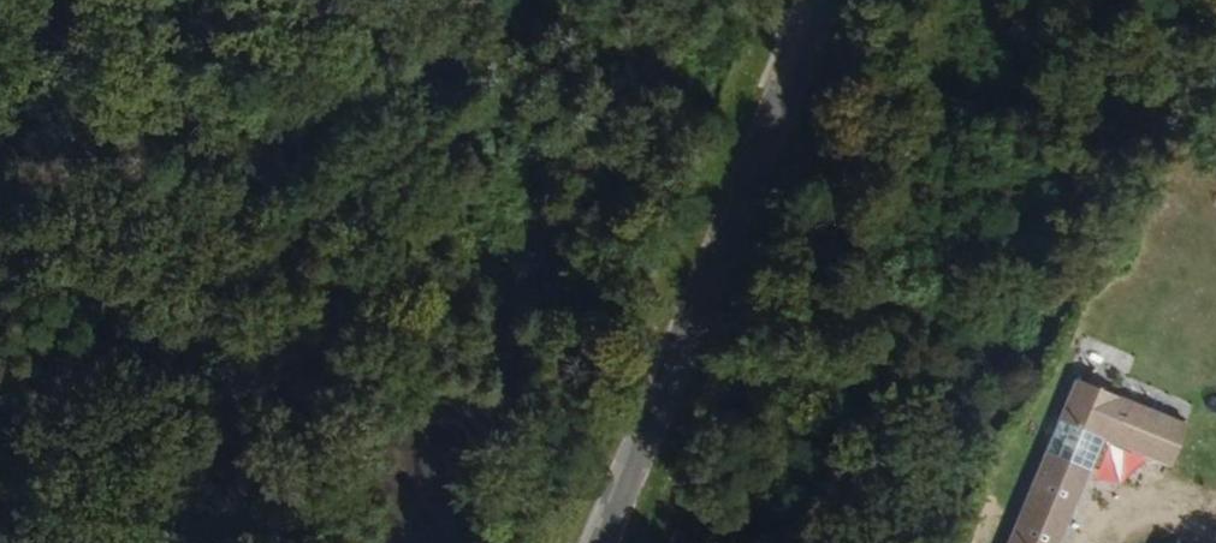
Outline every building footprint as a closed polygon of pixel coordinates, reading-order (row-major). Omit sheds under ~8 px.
[(1100,437),(1168,466),(1187,421),(1076,373),(1001,542),(1054,542),(1100,437)]
